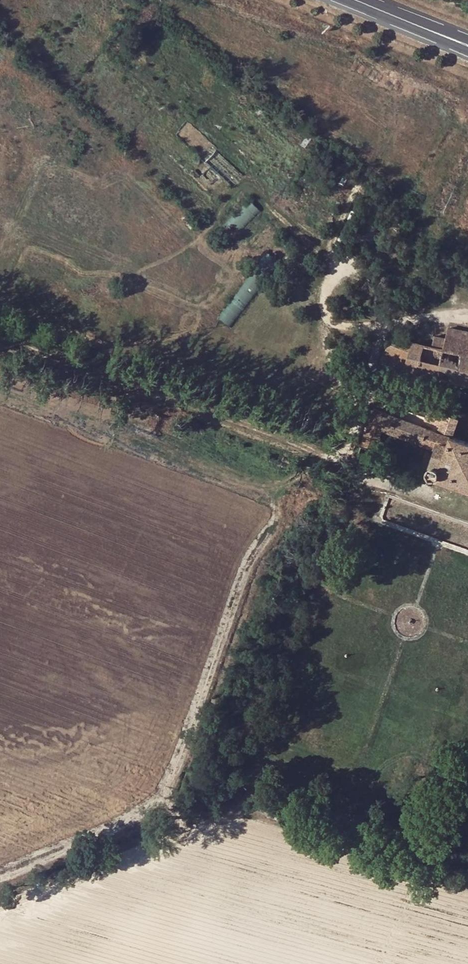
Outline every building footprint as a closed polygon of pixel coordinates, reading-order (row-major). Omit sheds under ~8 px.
[(467,384),(467,332),(447,328),(445,338),(433,336),(432,346),(412,343),(410,345),(406,355),(421,359),(416,375),(467,384)] [(389,337),(385,347),(406,355),(410,345),(389,337)] [(406,355),(385,347),(378,364),(401,370),(406,355)] [(421,359),(406,355),(401,370),(416,375),(421,359)] [(446,413),(432,407),(429,414),(443,420),(446,413)] [(467,491),(467,440),(454,435),(461,417),(446,413),(443,420),(439,431),(375,409),(361,446),(374,451),(383,429),(437,449),(432,464),(430,464),(429,465),(428,466),(427,467),(427,468),(427,469),(427,471),(427,472),(427,473),(428,474),(429,475),(430,476),(431,476),(433,477),(434,477),(435,476),(436,476),(437,476),(436,479),(467,491)]
